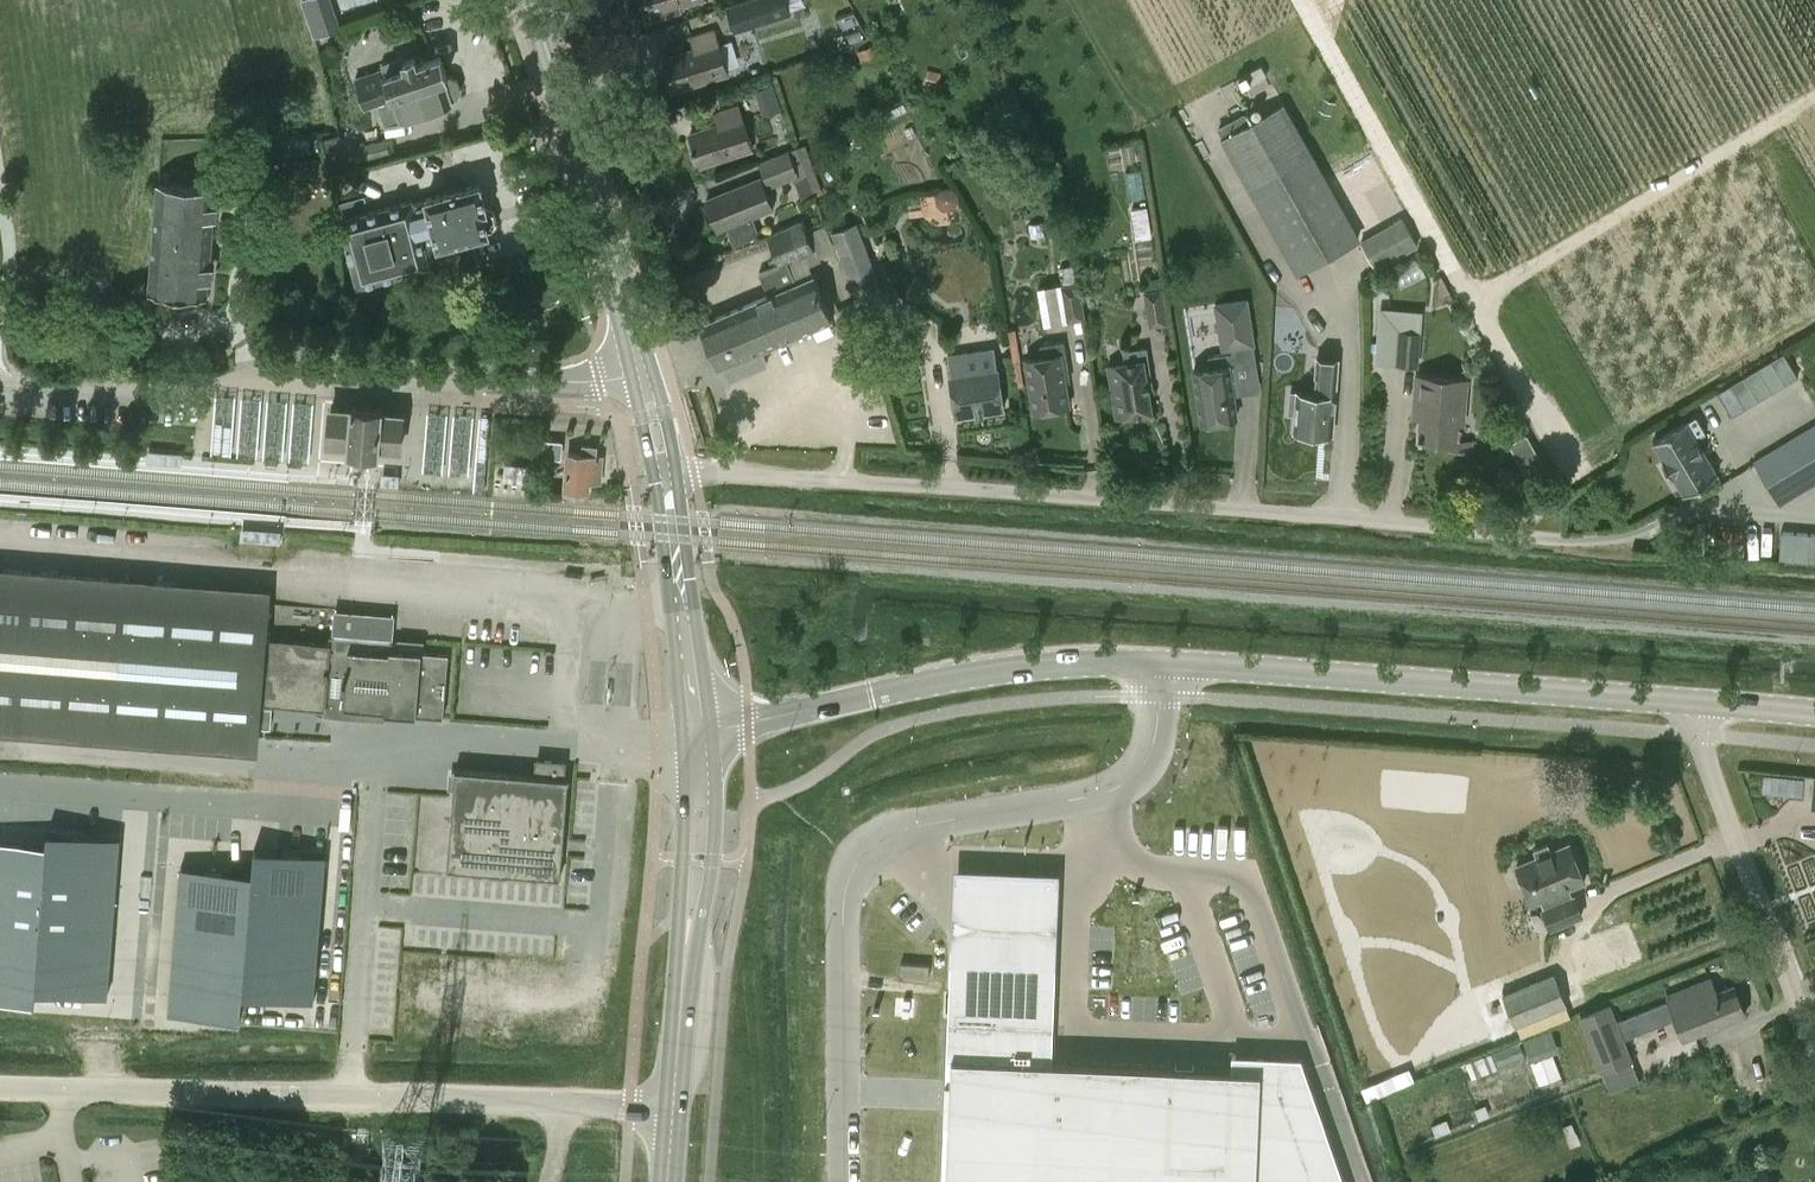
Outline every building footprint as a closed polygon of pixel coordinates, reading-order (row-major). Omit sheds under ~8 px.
[(640,1),(646,21),(681,10),(680,6),(699,0),(644,0),(640,1)] [(785,0),(750,0),(728,7),(735,30),(789,12),(785,0)] [(664,58),(674,90),(729,73),(714,27),(689,35),(694,49),(664,58)] [(871,46),(858,51),(862,60),(875,55),(871,46)] [(401,116),(451,100),(458,97),(461,91),(457,78),(450,75),(447,75),(441,56),(417,64),(414,57),(404,61),(402,55),(380,63),(381,67),(353,76),(364,108),(377,103),(383,123),(401,116)] [(939,73),(928,70),(926,81),(937,84),(939,73)] [(756,90),(759,99),(775,94),(772,85),(756,90)] [(1295,273),(1360,237),(1284,99),(1219,135),(1295,273)] [(688,134),(698,166),(753,149),(739,105),(714,113),(718,125),(688,134)] [(309,133),(285,135),(286,146),(310,144),(309,133)] [(340,134),(325,137),(332,167),(347,164),(340,134)] [(387,138),(353,146),(356,160),(390,152),(387,138)] [(805,143),(758,161),(768,188),(793,178),(802,200),(823,192),(805,143)] [(760,234),(753,216),(772,208),(760,177),(705,199),(717,230),(726,226),(733,244),(760,234)] [(157,181),(148,290),(207,295),(216,186),(157,181)] [(470,236),(488,231),(492,230),(497,222),(495,213),(486,209),(479,184),(426,198),(341,221),(358,283),(428,264),(431,276),(477,264),(470,236)] [(1147,205),(1131,207),(1136,233),(1152,231),(1147,205)] [(1402,217),(1360,240),(1376,268),(1418,245),(1402,217)] [(769,365),(762,350),(832,320),(812,275),(799,280),(789,257),(815,246),(804,220),(767,236),(778,262),(759,271),(768,293),(700,323),(719,368),(723,367),(729,382),(769,365)] [(857,221),(831,231),(858,302),(884,293),(857,221)] [(1042,222),(1029,224),(1032,236),(1044,235),(1042,222)] [(1079,282),(1061,285),(1067,320),(1067,321),(1084,318),(1079,282)] [(1149,327),(1164,325),(1168,324),(1163,287),(1143,290),(1149,327)] [(1231,360),(1256,357),(1247,296),(1215,301),(1222,347),(1230,346),(1231,351),(1210,354),(1212,369),(1195,372),(1203,419),(1206,419),(1211,422),(1216,421),(1218,417),(1234,415),(1229,379),(1234,379),(1231,360)] [(1374,363),(1396,365),(1418,367),(1424,308),(1379,304),(1374,363)] [(1041,344),(1043,355),(1025,358),(1033,411),(1069,405),(1066,382),(1071,381),(1064,340),(1041,344)] [(1124,350),(1126,361),(1107,364),(1116,417),(1152,411),(1148,388),(1153,387),(1146,346),(1124,350)] [(950,375),(956,415),(1004,408),(998,367),(996,367),(993,349),(949,355),(952,374),(950,375)] [(1784,351),(1717,391),(1732,415),(1798,375),(1784,351)] [(1318,355),(1315,392),(1297,391),(1297,393),(1292,393),(1290,411),(1296,412),(1294,430),(1332,433),(1338,356),(1318,355)] [(1472,444),(1472,441),(1457,439),(1458,423),(1464,423),(1468,381),(1470,381),(1471,379),(1415,374),(1411,416),(1419,416),(1417,439),(1472,444)] [(325,446),(363,449),(402,452),(405,411),(328,405),(327,421),(325,446)] [(1704,432),(1694,416),(1684,422),(1684,421),(1651,441),(1663,460),(1661,462),(1669,475),(1671,474),(1683,493),(1716,474),(1694,438),(1704,432)] [(1754,461),(1779,503),(1814,482),(1814,424),(1754,461)] [(562,458),(563,442),(563,441),(543,439),(542,457),(562,458)] [(583,443),(582,452),(567,451),(564,490),(587,492),(588,482),(600,483),(602,454),(597,453),(598,444),(583,443)] [(505,462),(503,473),(502,479),(527,482),(530,465),(505,462)] [(234,538),(273,539),(274,514),(235,513),(234,538)] [(1781,530),(1779,558),(1814,561),(1814,533),(1781,530)] [(386,712),(444,717),(450,654),(423,651),(424,640),(398,637),(398,639),(329,635),(329,642),(266,636),(269,609),(0,588),(0,710),(259,730),(261,703),(324,708),(324,715),(386,720),(386,712)] [(537,759),(536,774),(564,777),(565,761),(537,759)] [(454,791),(447,867),(561,877),(569,777),(564,777),(536,774),(456,768),(456,771),(451,770),(449,790),(454,791)] [(32,999),(33,988),(104,993),(116,837),(45,831),(44,843),(0,840),(0,997),(32,999)] [(1573,894),(1570,887),(1584,882),(1568,844),(1550,852),(1547,843),(1529,850),(1533,859),(1515,866),(1531,904),(1542,899),(1545,906),(1542,907),(1552,929),(1584,915),(1575,893),(1573,894)] [(253,873),(243,994),(314,1000),(326,854),(254,848),(252,873),(253,873)] [(181,865),(169,1012),(241,1018),(243,994),(253,873),(205,869),(206,867),(181,865)] [(958,900),(955,963),(1053,967),(1056,903),(1057,878),(959,874),(958,900)] [(928,980),(928,976),(929,965),(901,962),(900,978),(928,980)] [(947,1175),(1126,1181),(1310,1181),(1279,1091),(1280,1055),(1257,1054),(1232,1053),(1231,1068),(1048,1061),(1053,967),(955,963),(950,1095),(947,1175)] [(1502,994),(1515,1027),(1568,1006),(1555,973),(1502,994)] [(1672,1021),(1676,1016),(1684,1038),(1745,1014),(1734,986),(1716,993),(1710,979),(1668,996),(1670,1001),(1619,1021),(1612,1003),(1580,1016),(1602,1074),(1604,1073),(1611,1091),(1640,1079),(1633,1061),(1634,1061),(1626,1039),(1672,1021)] [(1536,1083),(1562,1073),(1546,1028),(1519,1038),(1536,1083)] [(1404,1069),(1378,1078),(1382,1089),(1408,1079),(1404,1069)]
